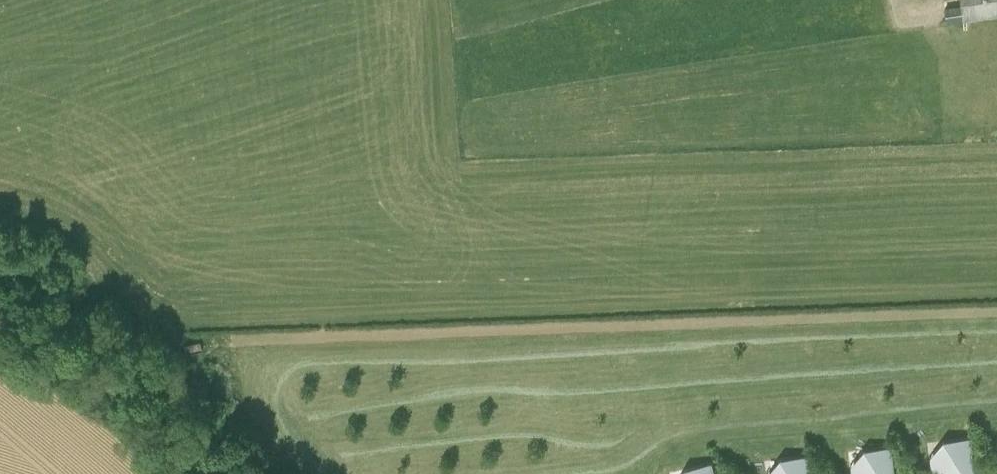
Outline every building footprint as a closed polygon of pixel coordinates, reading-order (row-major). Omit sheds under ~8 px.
[(945,16),(959,15),(960,20),(964,20),(996,15),(996,0),(960,0),(961,6),(944,9),(945,16)] [(976,432),(948,434),(952,473),(980,473),(976,432)] [(869,442),(872,473),(901,473),(897,439),(869,442)] [(816,447),(788,450),(790,473),(818,473),(816,447)] [(718,460),(690,465),(692,473),(720,473),(718,460)]
